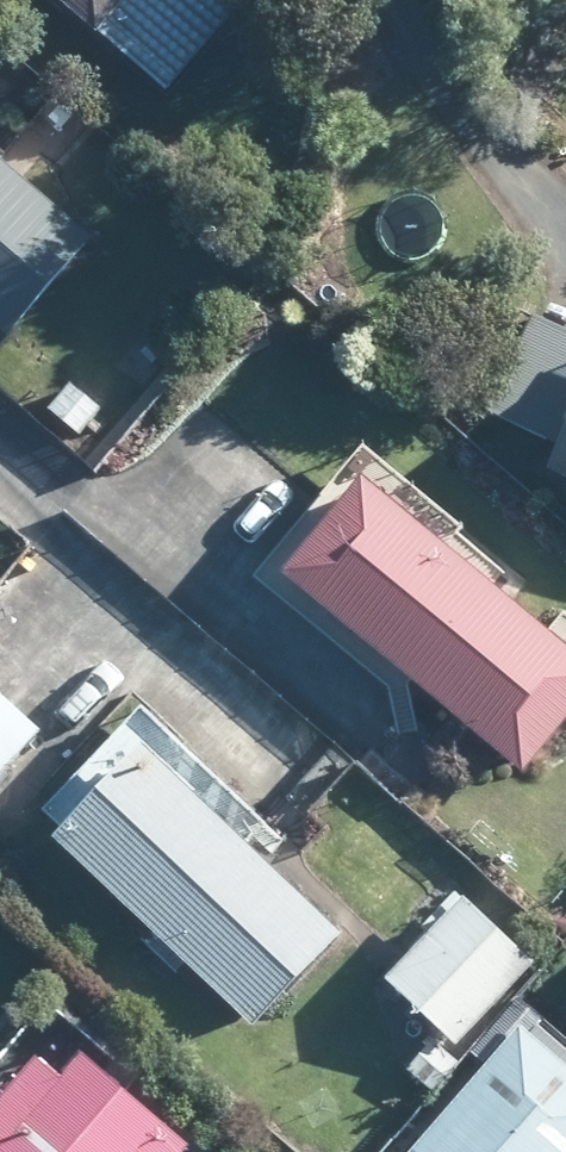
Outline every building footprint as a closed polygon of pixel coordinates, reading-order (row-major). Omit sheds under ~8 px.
[(161,93),(243,0),(56,0),(161,93)] [(0,162),(0,329),(7,335),(89,238),(17,176),(0,162)] [(540,316),(533,315),(486,411),(560,446),(547,472),(565,480),(565,329),(540,316)] [(76,431),(99,407),(74,382),(49,406),(76,431)] [(507,600),(358,477),(279,574),(502,757),(522,771),(565,717),(565,647),(547,632),(507,600)] [(39,730),(0,695),(0,774),(39,730)] [(251,1027),(339,935),(139,746),(51,838),(251,1027)] [(182,784),(200,779),(205,762),(192,749),(174,752),(170,770),(182,784)] [(384,978),(455,1047),(532,967),(455,891),(420,926),(427,933),(384,978)] [(556,1057),(520,1027),(514,1032),(499,1019),(472,1052),(487,1065),(412,1151),(565,1151),(565,1045),(556,1057)] [(431,1039),(405,1070),(430,1090),(456,1061),(431,1039)] [(187,1144),(78,1052),(57,1076),(33,1056),(0,1096),(0,1151),(180,1151),(187,1144)]
